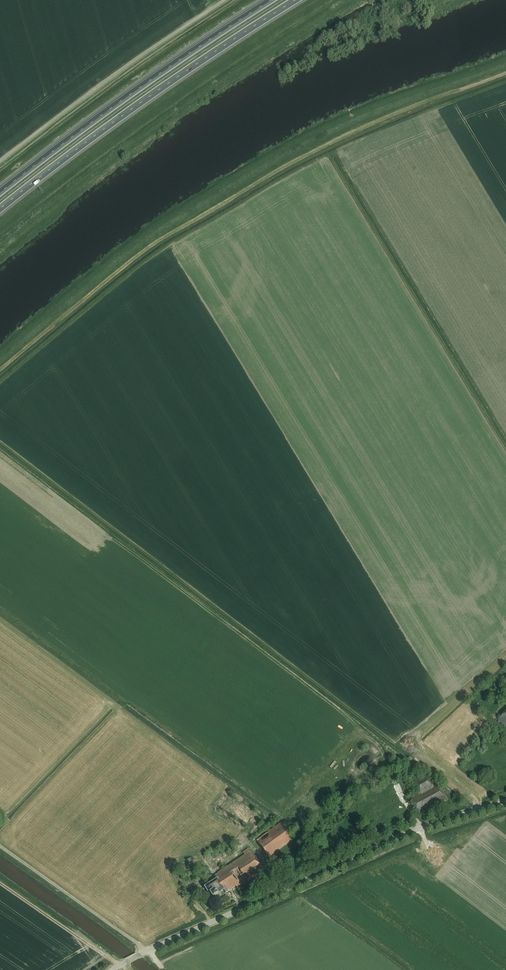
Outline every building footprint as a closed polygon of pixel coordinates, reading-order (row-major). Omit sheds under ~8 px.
[(416,786),(419,793),(433,787),(428,777),(420,780),(422,783),(416,786)] [(440,787),(411,801),(418,814),(422,812),(422,811),(446,799),(440,787)] [(268,857),(291,841),(290,836),(281,823),(257,840),(268,857)] [(237,888),(264,871),(251,851),(250,851),(248,848),(242,852),(244,855),(219,872),(218,873),(215,876),(217,879),(205,887),(207,891),(209,890),(213,897),(224,890),(226,893),(236,886),(237,888)]
